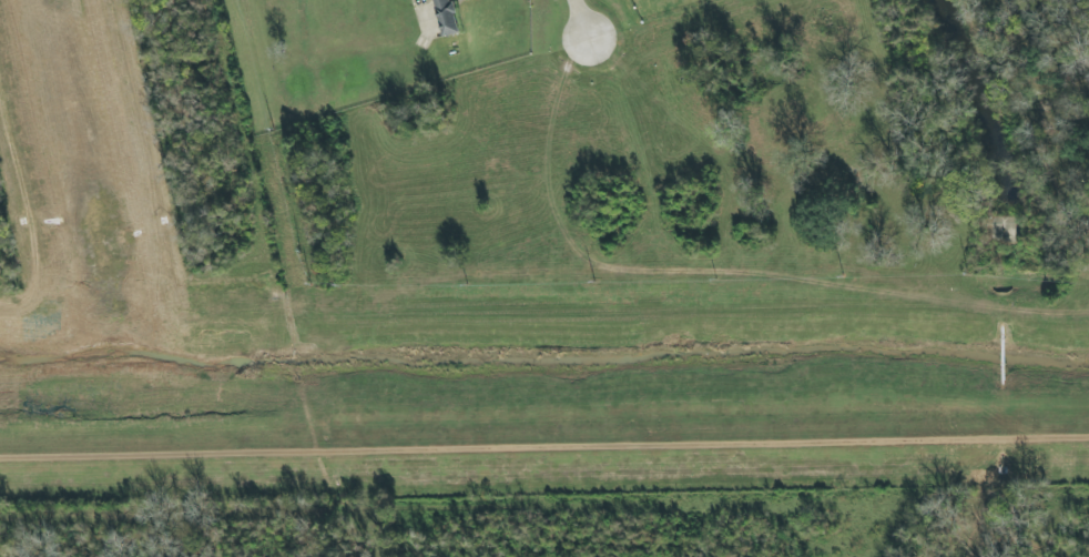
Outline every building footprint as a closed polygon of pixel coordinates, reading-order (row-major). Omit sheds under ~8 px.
[(462,32),(455,0),(433,0),(441,37),(462,32)]
